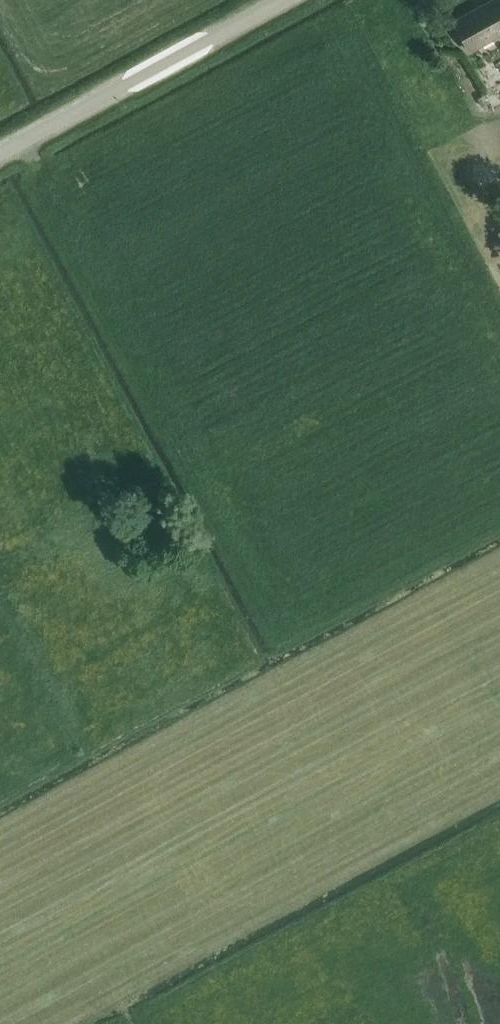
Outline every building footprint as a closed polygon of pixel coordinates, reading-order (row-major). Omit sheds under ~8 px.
[(476,7),(478,9),(453,23),(469,51),(494,37),(497,43),(499,41),(499,0),(489,0),(476,7)] [(129,524),(141,518),(137,510),(125,515),(129,524)]
